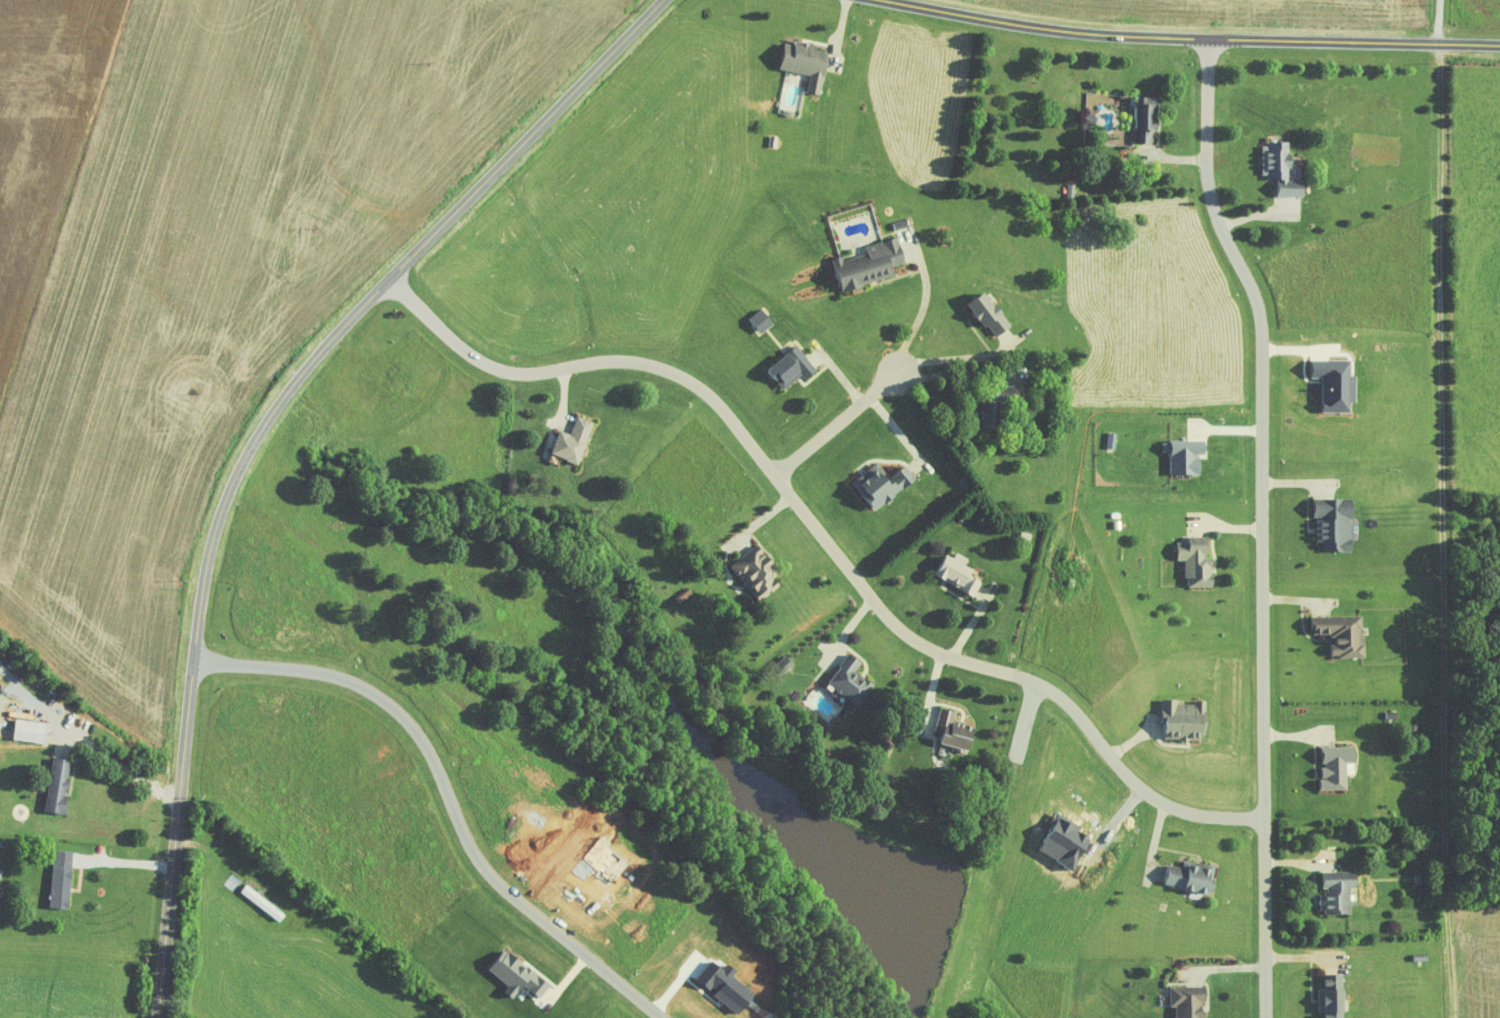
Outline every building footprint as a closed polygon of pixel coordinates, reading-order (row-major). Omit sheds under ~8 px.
[(783,68),(811,73),(808,91),(824,93),(832,48),(787,41),(783,68)] [(1154,129),(1159,129),(1159,97),(1139,96),(1138,143),(1154,143),(1154,129)] [(1279,196),(1308,196),(1308,183),(1293,183),(1293,141),(1264,142),(1264,173),(1271,173),(1271,178),(1278,178),(1279,196)] [(899,276),(896,265),(908,262),(902,236),(868,245),(870,253),(845,259),(844,256),(833,259),(839,281),(843,280),(845,289),(899,276)] [(997,338),(1014,326),(991,291),(973,302),(997,338)] [(776,323),(766,307),(751,315),(762,332),(776,323)] [(804,374),(808,379),(820,370),(799,345),(770,369),(786,388),(804,374)] [(987,428),(1005,428),(1004,405),(1019,404),(1019,392),(987,393),(987,428)] [(596,422),(579,415),(572,433),(561,429),(552,453),(580,463),(596,422)] [(1173,473),(1205,475),(1207,443),(1166,440),(1165,451),(1174,452),(1173,473)] [(902,467),(892,476),(880,461),(854,482),(878,511),(914,482),(902,467)] [(1319,498),(1320,551),(1355,550),(1355,498),(1319,498)] [(1215,586),(1215,556),(1211,556),(1211,545),(1205,545),(1205,536),(1191,536),(1191,541),(1179,541),(1179,559),(1188,559),(1189,586),(1215,586)] [(761,600),(782,583),(777,577),(783,572),(761,543),(735,563),(755,589),(754,590),(761,600)] [(977,567),(948,555),(939,578),(977,594),(983,580),(973,576),(977,567)] [(677,595),(680,602),(688,597),(687,595),(691,592),(689,588),(677,595)] [(1367,656),(1365,617),(1313,619),(1313,635),(1334,634),(1335,657),(1367,656)] [(829,681),(860,706),(877,685),(859,671),(865,663),(851,652),(829,681)] [(1209,739),(1209,700),(1198,700),(1198,704),(1180,704),(1180,699),(1165,699),(1165,739),(1209,739)] [(979,727),(956,721),(959,711),(943,707),(937,732),(946,734),(944,743),(973,751),(979,727)] [(47,721),(16,718),(14,739),(46,742),(47,721)] [(1325,789),(1349,789),(1348,762),(1360,762),(1360,754),(1335,755),(1335,752),(1324,753),(1325,789)] [(73,760),(53,757),(47,812),(67,814),(73,760)] [(72,908),(74,851),(54,850),(52,908),(72,908)] [(1169,887),(1215,892),(1218,866),(1186,862),(1185,866),(1171,865),(1169,887)] [(246,878),(235,871),(228,881),(238,889),(246,878)] [(1322,914),(1353,913),(1352,888),(1360,887),(1360,871),(1327,872),(1327,894),(1322,894),(1322,914)] [(280,910),(248,885),(243,892),(275,917),(280,910)] [(491,969),(510,986),(506,991),(514,998),(526,984),(541,997),(552,985),(508,949),(491,969)] [(1325,974),(1326,989),(1321,989),(1322,1013),(1327,1013),(1327,1017),(1347,1017),(1346,974),(1325,974)] [(1208,988),(1172,988),(1172,1006),(1179,1006),(1179,1017),(1208,1017),(1208,988)]
